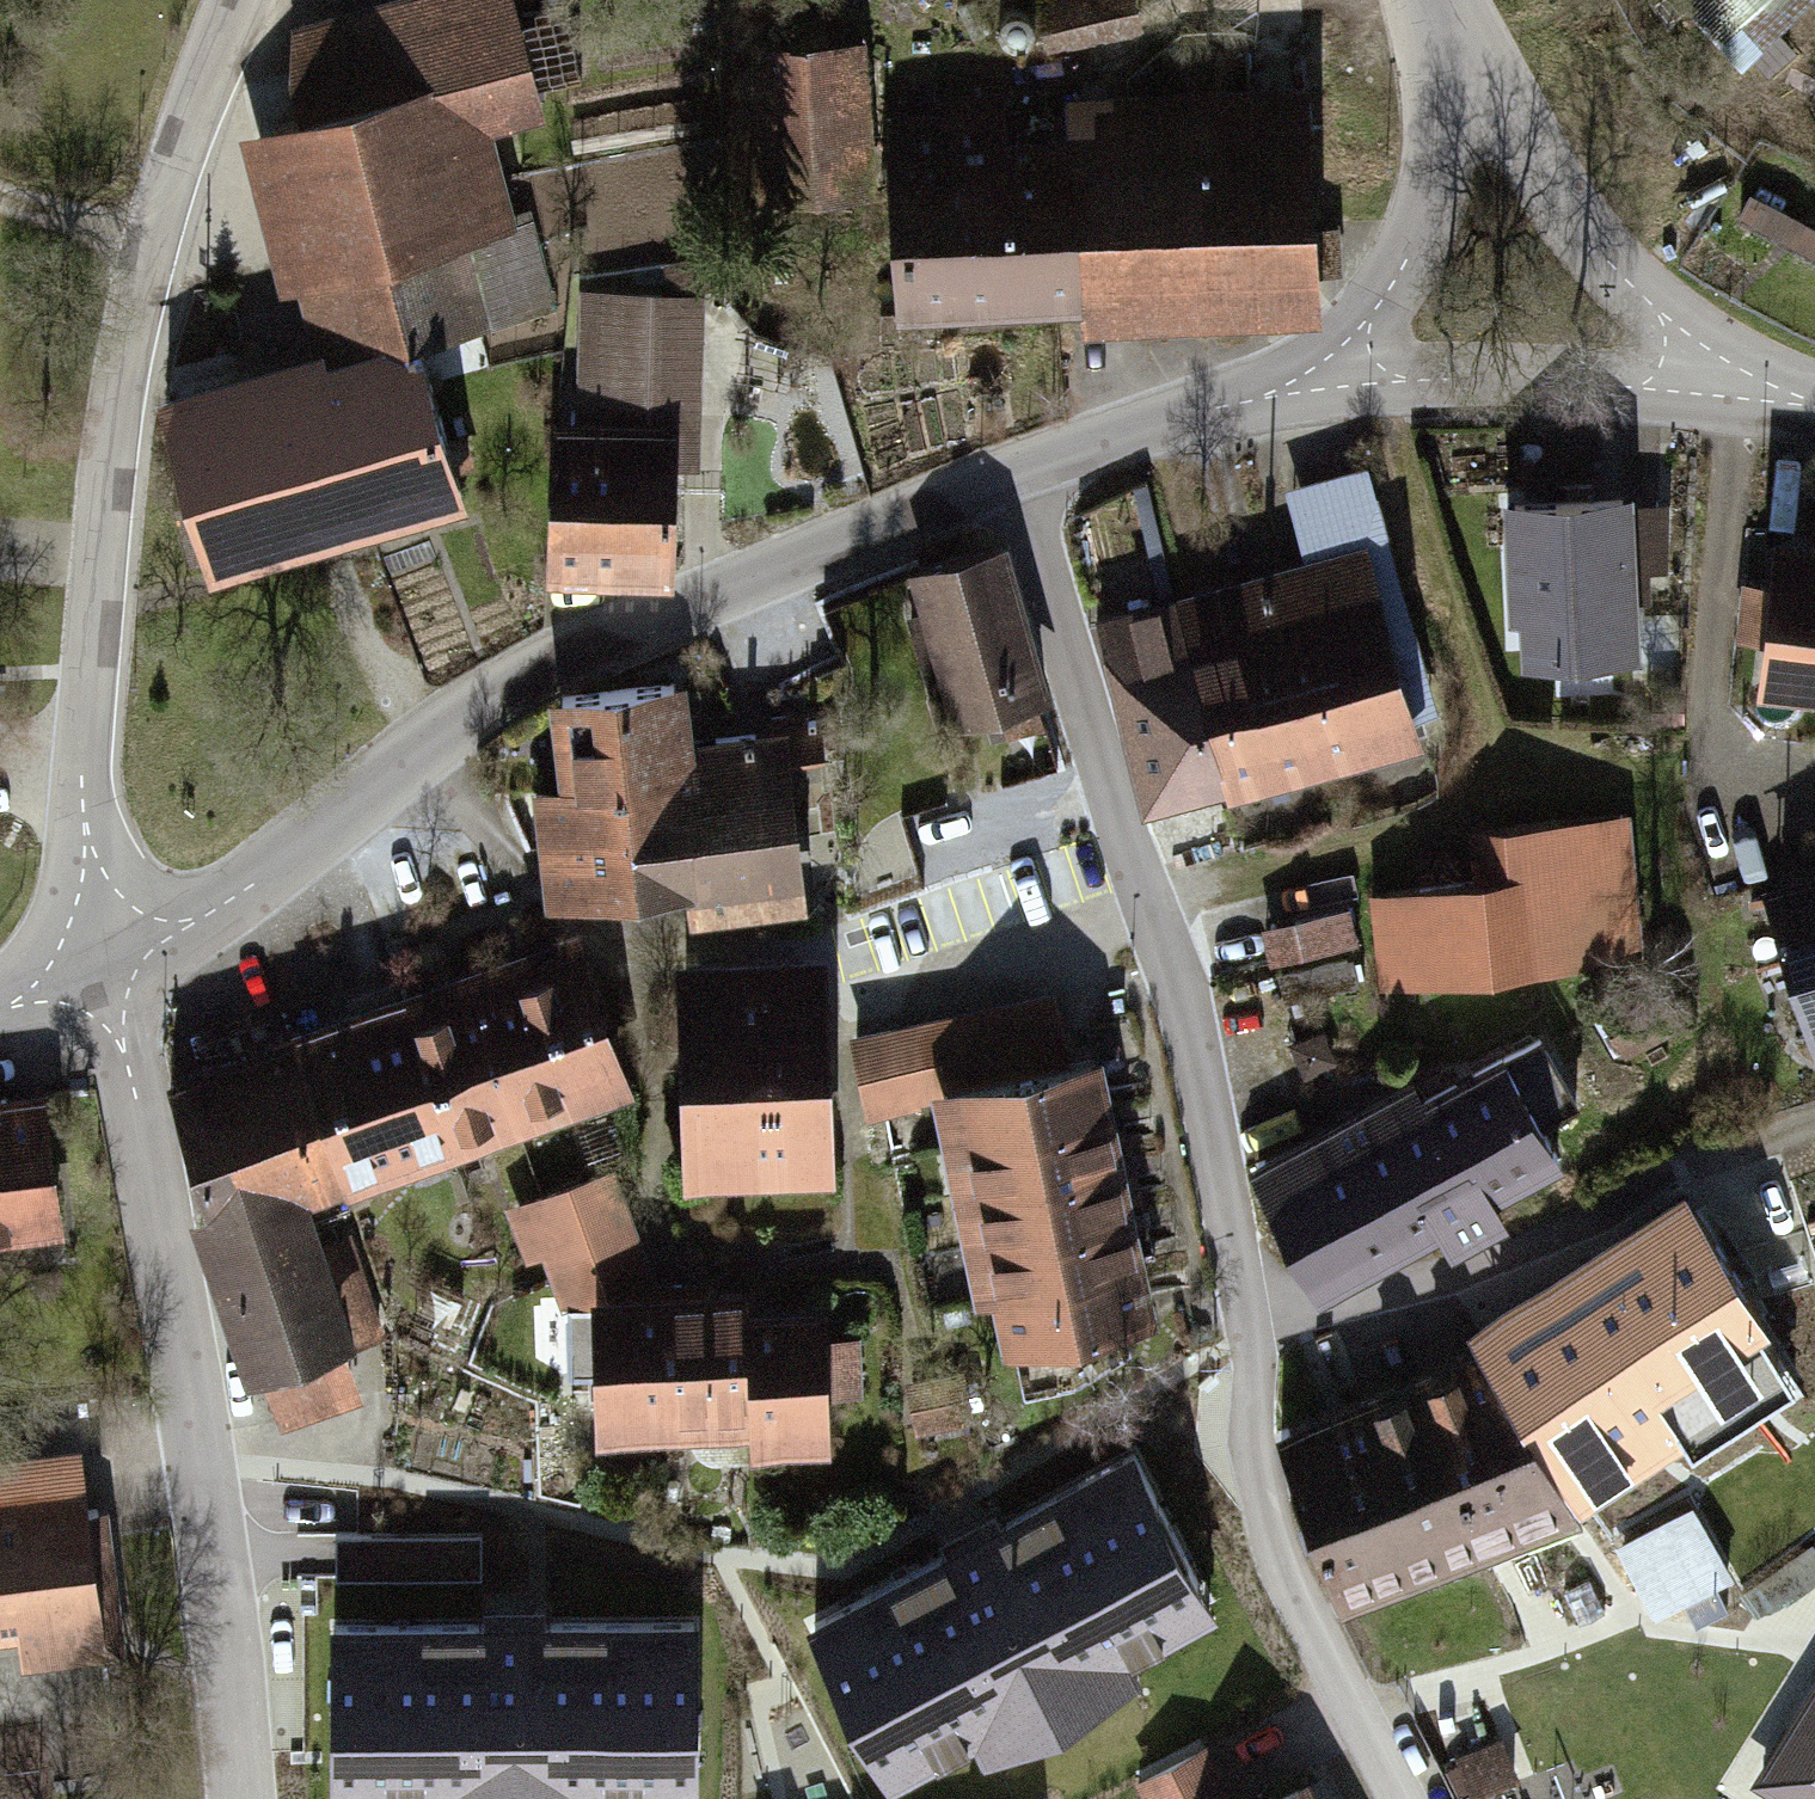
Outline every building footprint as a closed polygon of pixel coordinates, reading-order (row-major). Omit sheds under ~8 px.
[(216,575),(474,503),(428,341),(556,305),(536,233),(522,237),(495,139),(552,123),(545,100),(597,86),(574,5),(522,19),(517,0),(412,0),(303,30),(292,83),(302,117),(243,133),(288,291),(300,288),(316,346),(163,389),(216,575)] [(1048,43),(1155,20),(1151,0),(1039,0),(1048,43)] [(1814,6),(1814,0),(1694,0),(1684,10),(1746,73),(1814,6)] [(865,41),(750,50),(763,207),(878,197),(865,41)] [(1329,314),(1327,284),(1324,229),(1315,80),(1072,96),(1074,134),(1085,303),(1087,329),(1329,314)] [(911,314),(1085,303),(1074,134),(1012,138),(1009,92),(937,97),(938,114),(890,117),(901,281),(845,284),(848,329),(911,325),(911,314)] [(1754,198),(1740,223),(1773,240),(1761,263),(1798,283),(1810,260),(1814,262),(1814,231),(1754,198)] [(557,410),(550,577),(683,582),(688,468),(703,469),(711,269),(674,267),(673,299),(588,296),(583,411),(557,410)] [(1276,572),(1326,771),(1429,745),(1426,732),(1444,728),(1378,467),(1291,489),(1310,564),(1276,572)] [(1524,664),(1642,663),(1642,603),(1650,603),(1650,569),(1677,569),(1677,508),(1640,508),(1640,495),(1520,496),(1509,496),(1509,647),(1524,647),(1524,664)] [(1780,527),(1762,686),(1813,691),(1811,713),(1814,713),(1814,531),(1780,527)] [(1014,543),(913,570),(956,725),(1004,712),(1013,743),(1054,731),(1045,700),(1056,698),(1014,543)] [(1184,595),(1234,794),(1326,771),(1276,572),(1184,595)] [(1234,794),(1184,595),(1100,616),(1150,814),(1234,794)] [(692,890),(714,888),(701,738),(696,676),(553,689),(561,782),(538,784),(548,903),(692,890)] [(826,727),(701,738),(714,888),(692,890),(695,929),(810,919),(797,773),(830,770),(826,727)] [(1370,900),(1381,997),(1652,966),(1635,819),(1471,838),(1477,887),(1370,900)] [(1769,889),(1781,925),(1761,931),(1788,1013),(1808,1007),(1814,1028),(1814,874),(1769,889)] [(1354,912),(1265,935),(1275,974),(1364,951),(1354,912)] [(470,967),(524,1131),(635,1096),(582,931),(470,967)] [(679,954),(687,1186),(837,1182),(830,950),(679,954)] [(1362,995),(1356,965),(1313,974),(1319,1004),(1362,995)] [(470,967),(402,989),(455,1154),(524,1131),(470,967)] [(293,1024),(296,1033),(349,1197),(458,1162),(455,1154),(402,989),(293,1024)] [(874,1129),(938,1115),(933,1091),(1072,1061),(1058,996),(855,1041),(874,1129)] [(194,1209),(247,1370),(268,1364),(287,1423),(372,1396),(353,1337),(390,1325),(349,1197),(296,1033),(171,1073),(213,1202),(194,1209)] [(1499,1202),(1561,1169),(1543,1135),(1581,1114),(1544,1046),(1506,1066),(1502,1059),(1427,1099),(1416,1079),(1254,1166),(1329,1305),(1458,1236),(1469,1257),(1515,1232),(1499,1202)] [(1120,1105),(1109,1052),(1072,1061),(933,1091),(938,1115),(944,1144),(1120,1105)] [(72,1232),(54,1092),(38,1094),(0,1099),(0,1241),(72,1232)] [(1132,1158),(1120,1105),(944,1144),(956,1197),(1132,1158)] [(1144,1211),(1132,1158),(956,1197),(968,1250),(1144,1211)] [(660,1440),(672,1440),(669,1291),(664,1291),(628,1201),(615,1206),(602,1174),(509,1211),(531,1265),(546,1260),(595,1383),(596,1441),(612,1441),(612,1451),(660,1450),(660,1440)] [(1623,1239),(1479,1339),(1490,1354),(1591,1499),(1692,1429),(1664,1389),(1777,1311),(1771,1303),(1780,1296),(1717,1205),(1708,1212),(1689,1185),(1619,1234),(1623,1239)] [(1156,1264),(1144,1211),(968,1250),(980,1303),(992,1300),(1156,1264)] [(1167,1316),(1156,1264),(992,1300),(1004,1352),(1024,1347),(1030,1376),(1071,1367),(1065,1338),(1167,1316)] [(749,1289),(669,1291),(672,1440),(752,1438),(749,1308),(749,1289)] [(749,1308),(752,1438),(752,1451),(833,1450),(832,1402),(866,1402),(864,1340),(831,1341),(830,1307),(749,1308)] [(1490,1354),(1280,1430),(1346,1607),(1597,1515),(1591,1499),(1490,1354)] [(956,1379),(913,1385),(919,1420),(962,1413),(956,1379)] [(1135,1459),(815,1626),(892,1772),(982,1725),(993,1746),(1132,1674),(1122,1655),(1213,1607),(1135,1459)] [(88,1511),(82,1460),(0,1470),(0,1522),(88,1511)] [(88,1511),(0,1522),(0,1625),(16,1623),(22,1667),(125,1655),(118,1593),(107,1594),(96,1510),(88,1511)] [(1740,1581),(1703,1515),(1628,1556),(1665,1623),(1740,1581)] [(1750,1593),(1770,1621),(1814,1590),(1814,1549),(1814,1548),(1750,1593)] [(333,1627),(335,1792),(436,1791),(436,1798),(593,1798),(593,1793),(696,1792),(695,1624),(333,1627)] [(1796,1798),(1814,1798),(1814,1693),(1762,1778),(1796,1798)] [(1508,1741),(1465,1761),(1482,1797),(1525,1777),(1508,1741)] [(1145,1783),(1152,1798),(1246,1798),(1221,1747),(1145,1783)] [(1318,1772),(1261,1798),(1331,1798),(1318,1772)]
